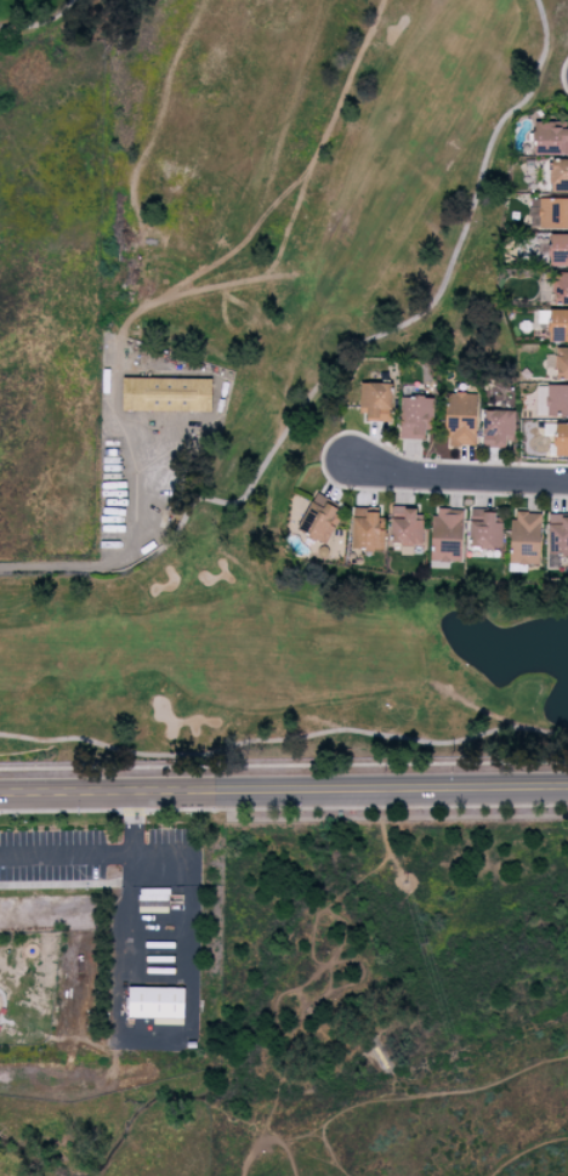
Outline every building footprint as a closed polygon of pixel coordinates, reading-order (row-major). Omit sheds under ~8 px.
[(560,129),(559,121),(533,121),(534,154),(567,154),(567,129),(560,129)] [(567,190),(567,159),(549,160),(550,191),(567,190)] [(538,228),(567,229),(567,199),(538,198),(538,228)] [(549,235),(550,267),(567,267),(567,234),(549,235)] [(553,273),(554,305),(567,305),(567,272),(553,273)] [(549,309),(550,342),(567,342),(567,309),(549,309)] [(555,348),(555,379),(567,379),(567,348),(555,348)] [(211,378),(122,377),(122,410),(211,412),(211,378)] [(390,419),(392,383),(359,382),(358,418),(390,419)] [(546,415),(567,415),(567,385),(546,385),(546,415)] [(475,446),(476,393),(446,393),(445,445),(475,446)] [(425,439),(425,420),(432,421),(433,397),(400,396),(399,438),(425,439)] [(514,411),(482,410),(481,446),(505,447),(505,435),(514,435),(514,411)] [(554,424),(555,456),(567,456),(567,424),(554,424)] [(298,532),(327,543),(334,525),(330,524),(337,505),(311,496),(298,532)] [(352,507),(352,550),(383,550),(383,525),(379,525),(379,507),(352,507)] [(423,520),(415,520),(415,507),(391,507),(390,544),(422,544),(423,520)] [(431,561),(461,561),(462,509),(432,508),(431,561)] [(468,547),(501,548),(502,522),(494,522),(494,510),(469,510),(468,547)] [(539,564),(540,512),(511,512),(510,563),(539,564)] [(547,555),(567,555),(567,514),(548,514),(547,555)] [(127,987),(183,988),(183,1024),(153,1024),(153,1017),(127,1017),(127,987)]
